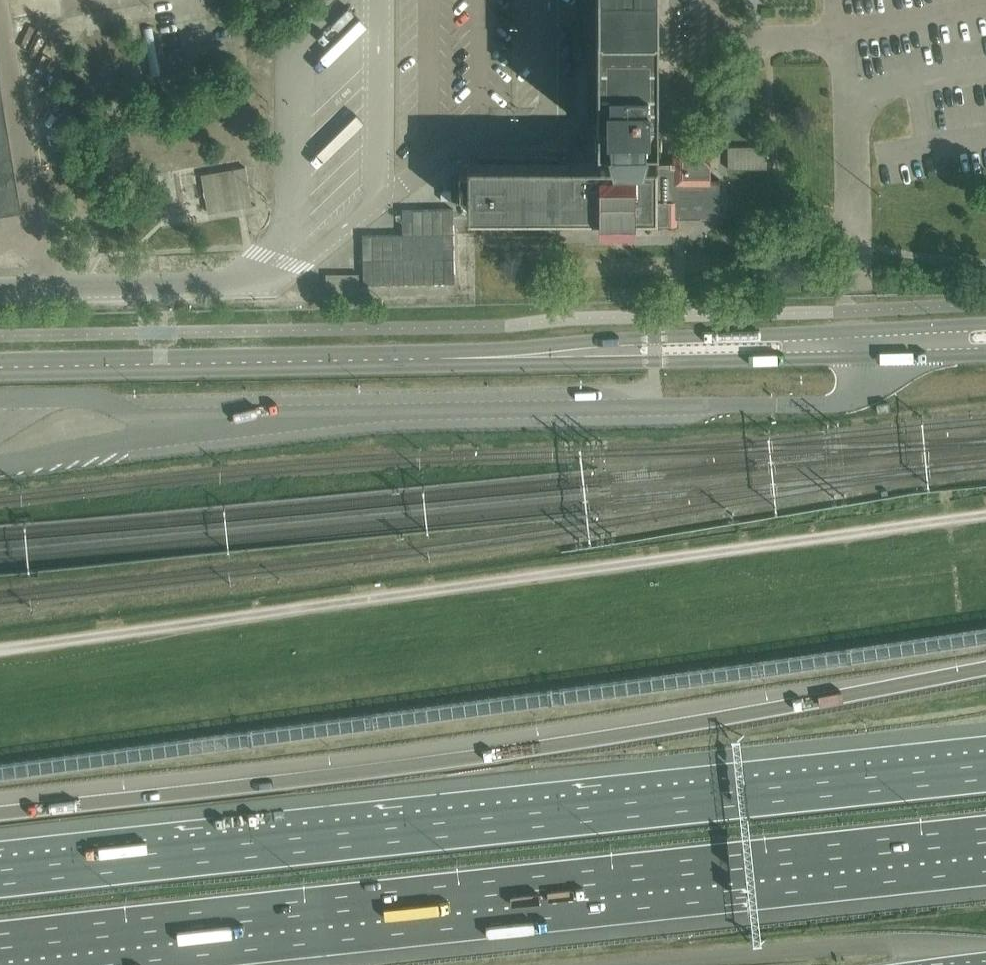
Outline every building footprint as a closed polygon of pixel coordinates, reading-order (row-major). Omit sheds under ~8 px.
[(607,138),(612,153),(624,153),(633,153),(639,153),(645,137),(655,136),(655,0),(595,0),(594,138),(607,138)] [(19,209),(21,209),(0,81),(0,212),(19,209)] [(768,145),(729,145),(729,168),(768,168),(768,145)] [(633,153),(624,153),(624,162),(633,162),(633,153)] [(655,162),(633,162),(624,162),(468,161),(468,213),(597,214),(597,227),(670,227),(670,218),(709,218),(718,209),(718,178),(708,177),(708,165),(700,156),(681,157),(681,163),(655,164),(655,162)] [(203,174),(210,211),(250,204),(242,166),(203,174)] [(403,232),(364,232),(364,283),(454,283),(455,207),(403,207),(403,232)] [(325,295),(359,296),(359,277),(326,276),(325,295)]
